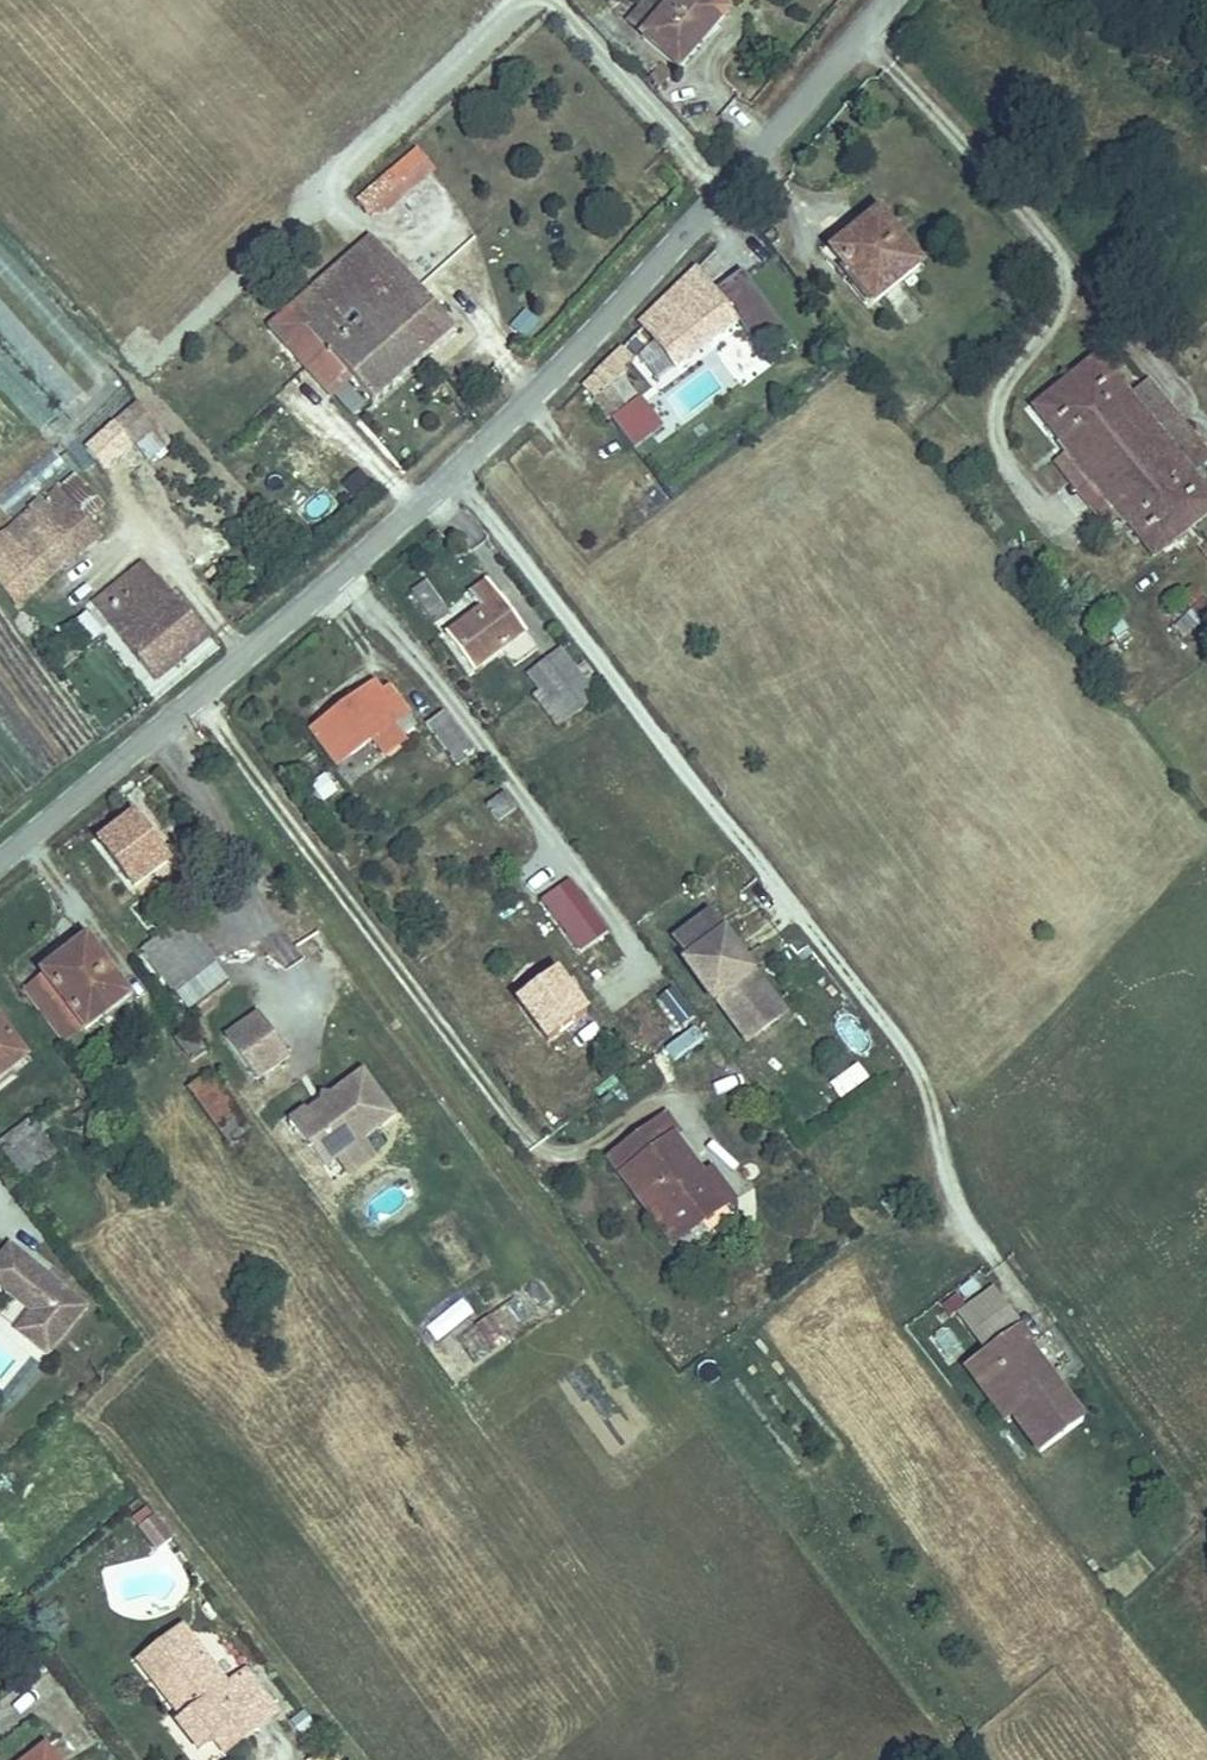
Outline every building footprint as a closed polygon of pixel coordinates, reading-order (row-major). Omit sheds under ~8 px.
[(674,0),(649,0),(627,25),(642,37),(674,0)] [(727,13),(712,0),(674,0),(642,37),(678,69),(727,13)] [(659,89),(671,75),(662,68),(650,81),(659,89)] [(383,212),(432,171),(414,152),(355,201),(365,212),(375,203),(383,212)] [(383,212),(375,203),(365,212),(367,215),(383,212)] [(882,220),(878,215),(852,236),(856,241),(882,220)] [(920,267),(882,220),(856,241),(852,236),(832,253),(874,304),(920,267)] [(779,241),(771,232),(765,238),(772,247),(779,241)] [(372,405),(454,332),(371,238),(292,309),(271,327),(270,328),(325,390),(344,373),(350,380),(372,405)] [(109,363),(0,246),(0,280),(93,379),(109,363)] [(639,323),(643,327),(675,367),(736,321),(759,353),(786,332),(741,272),(714,292),(697,269),(639,323)] [(292,309),(267,281),(247,299),(271,327),(292,309)] [(66,407),(83,391),(0,300),(0,336),(66,407)] [(525,337),(538,320),(522,308),(509,326),(525,337)] [(630,360),(621,350),(594,374),(606,389),(625,374),(621,369),(630,360)] [(0,355),(0,388),(39,430),(55,415),(0,355)] [(1067,451),(1093,483),(1154,557),(1206,513),(1206,495),(1190,474),(1156,432),(1128,398),(1096,358),(1033,409),(1067,451)] [(331,397),(350,380),(344,373),(325,390),(331,397)] [(606,389),(594,374),(583,386),(593,398),(606,389)] [(1128,398),(1156,432),(1176,416),(1148,382),(1128,398)] [(606,389),(593,398),(610,419),(623,409),(606,389)] [(638,397),(623,409),(610,419),(632,447),(660,425),(638,397)] [(170,444),(136,405),(113,426),(147,464),(170,444)] [(1156,432),(1190,474),(1206,460),(1206,454),(1176,416),(1156,432)] [(105,470),(131,446),(113,426),(87,450),(105,470)] [(0,492),(0,510),(8,518),(63,462),(45,445),(0,492)] [(1080,494),(1093,483),(1067,451),(1053,462),(1080,494)] [(104,508),(76,477),(60,490),(87,522),(104,508)] [(1121,517),(1093,483),(1080,494),(1107,528),(1121,517)] [(99,537),(87,522),(60,490),(28,517),(67,564),(99,537)] [(28,517),(0,540),(0,588),(15,607),(67,564),(28,517)] [(155,682),(208,638),(144,565),(93,606),(155,682)] [(525,632),(509,610),(506,612),(496,600),(499,597),(487,581),(469,594),(480,609),(445,635),(472,672),(525,632)] [(425,582),(411,592),(419,603),(433,592),(425,582)] [(1191,610),(1202,621),(1206,626),(1206,624),(1206,603),(1192,586),(1180,597),(1191,610)] [(433,592),(419,603),(435,624),(449,613),(433,592)] [(506,612),(509,610),(499,597),(496,600),(506,612)] [(1183,639),(1202,621),(1191,610),(1172,627),(1183,639)] [(560,650),(572,666),(581,660),(569,644),(560,650)] [(560,650),(544,663),(556,678),(572,666),(560,650)] [(528,675),(540,690),(556,678),(544,663),(528,675)] [(533,695),(557,728),(596,698),(572,666),(556,678),(540,690),(533,695)] [(402,738),(392,725),(406,714),(387,688),(380,693),(374,686),(312,732),(337,766),(372,740),(382,753),(402,738)] [(443,712),(426,725),(456,766),(474,753),(443,712)] [(416,728),(406,714),(392,725),(402,738),(416,728)] [(336,792),(324,776),(311,786),(323,802),(336,792)] [(504,793),(487,806),(499,822),(516,809),(504,793)] [(132,818),(99,842),(134,888),(166,863),(132,818)] [(702,893),(715,883),(709,875),(696,885),(702,893)] [(569,880),(540,901),(579,954),(608,933),(569,880)] [(714,999),(746,1042),(785,1014),(746,961),(728,937),(710,913),(674,940),(688,959),(683,963),(712,1001),(714,999)] [(214,962),(182,920),(153,941),(185,984),(214,962)] [(747,923),(728,937),(746,961),(765,947),(747,923)] [(86,941),(43,974),(45,976),(26,990),(65,1041),(83,1027),(85,1029),(128,997),(86,941)] [(185,984),(153,941),(141,950),(174,993),(185,984)] [(856,1054),(872,1042),(848,1010),(832,1022),(856,1054)] [(288,1057),(257,1014),(225,1037),(256,1080),(288,1057)] [(25,1060),(0,1026),(0,1079),(25,1060)] [(191,1063),(207,1051),(189,1028),(174,1039),(191,1063)] [(0,1079),(0,1088),(14,1078),(10,1071),(0,1079)] [(289,1122),(323,1169),(335,1160),(363,1139),(394,1116),(362,1073),(331,1096),(329,1105),(320,1104),(308,1113),(305,1109),(289,1122)] [(250,1132),(209,1075),(189,1090),(230,1147),(250,1132)] [(331,1096),(322,1094),(320,1104),(329,1105),(331,1096)] [(622,1177),(631,1169),(682,1238),(701,1224),(724,1206),(734,1200),(719,1180),(709,1187),(673,1139),(678,1135),(664,1116),(608,1158),(622,1177)] [(0,1147),(0,1153),(19,1178),(52,1153),(30,1124),(0,1147)] [(374,1153),(363,1139),(335,1160),(345,1174),(374,1153)] [(622,1177),(673,1245),(682,1238),(631,1169),(622,1177)] [(703,1178),(709,1187),(719,1180),(712,1171),(703,1178)] [(887,1200),(881,1204),(889,1217),(895,1214),(887,1200)] [(732,1216),(724,1206),(701,1224),(709,1234),(732,1216)] [(9,1246),(0,1258),(0,1287),(32,1313),(17,1332),(47,1356),(85,1308),(9,1246)] [(964,1299),(978,1288),(972,1280),(958,1291),(964,1299)] [(993,1290),(967,1309),(979,1326),(1004,1308),(1006,1307),(993,1290)] [(950,1317),(964,1306),(956,1295),(942,1306),(950,1317)] [(987,1350),(1018,1327),(1004,1308),(979,1326),(973,1331),(987,1350)] [(961,1314),(973,1331),(979,1326),(967,1309),(961,1314)] [(31,1356),(0,1326),(0,1388),(31,1356)] [(1039,1454),(1083,1421),(1029,1347),(1032,1345),(1018,1327),(987,1350),(972,1361),(986,1381),(990,1377),(1015,1412),(1011,1415),(1011,1416),(1039,1454)] [(964,1367),(1004,1421),(1011,1416),(1011,1415),(1015,1412),(990,1377),(986,1381),(972,1361),(964,1367)] [(157,1551),(172,1540),(153,1516),(139,1527),(157,1551)] [(198,1751),(213,1739),(239,1719),(250,1733),(275,1713),(244,1673),(226,1687),(181,1630),(139,1663),(183,1720),(178,1725),(198,1751)] [(239,1719),(213,1739),(224,1753),(250,1733),(239,1719)] [(44,1749),(30,1759),(53,1759),(44,1749)]
